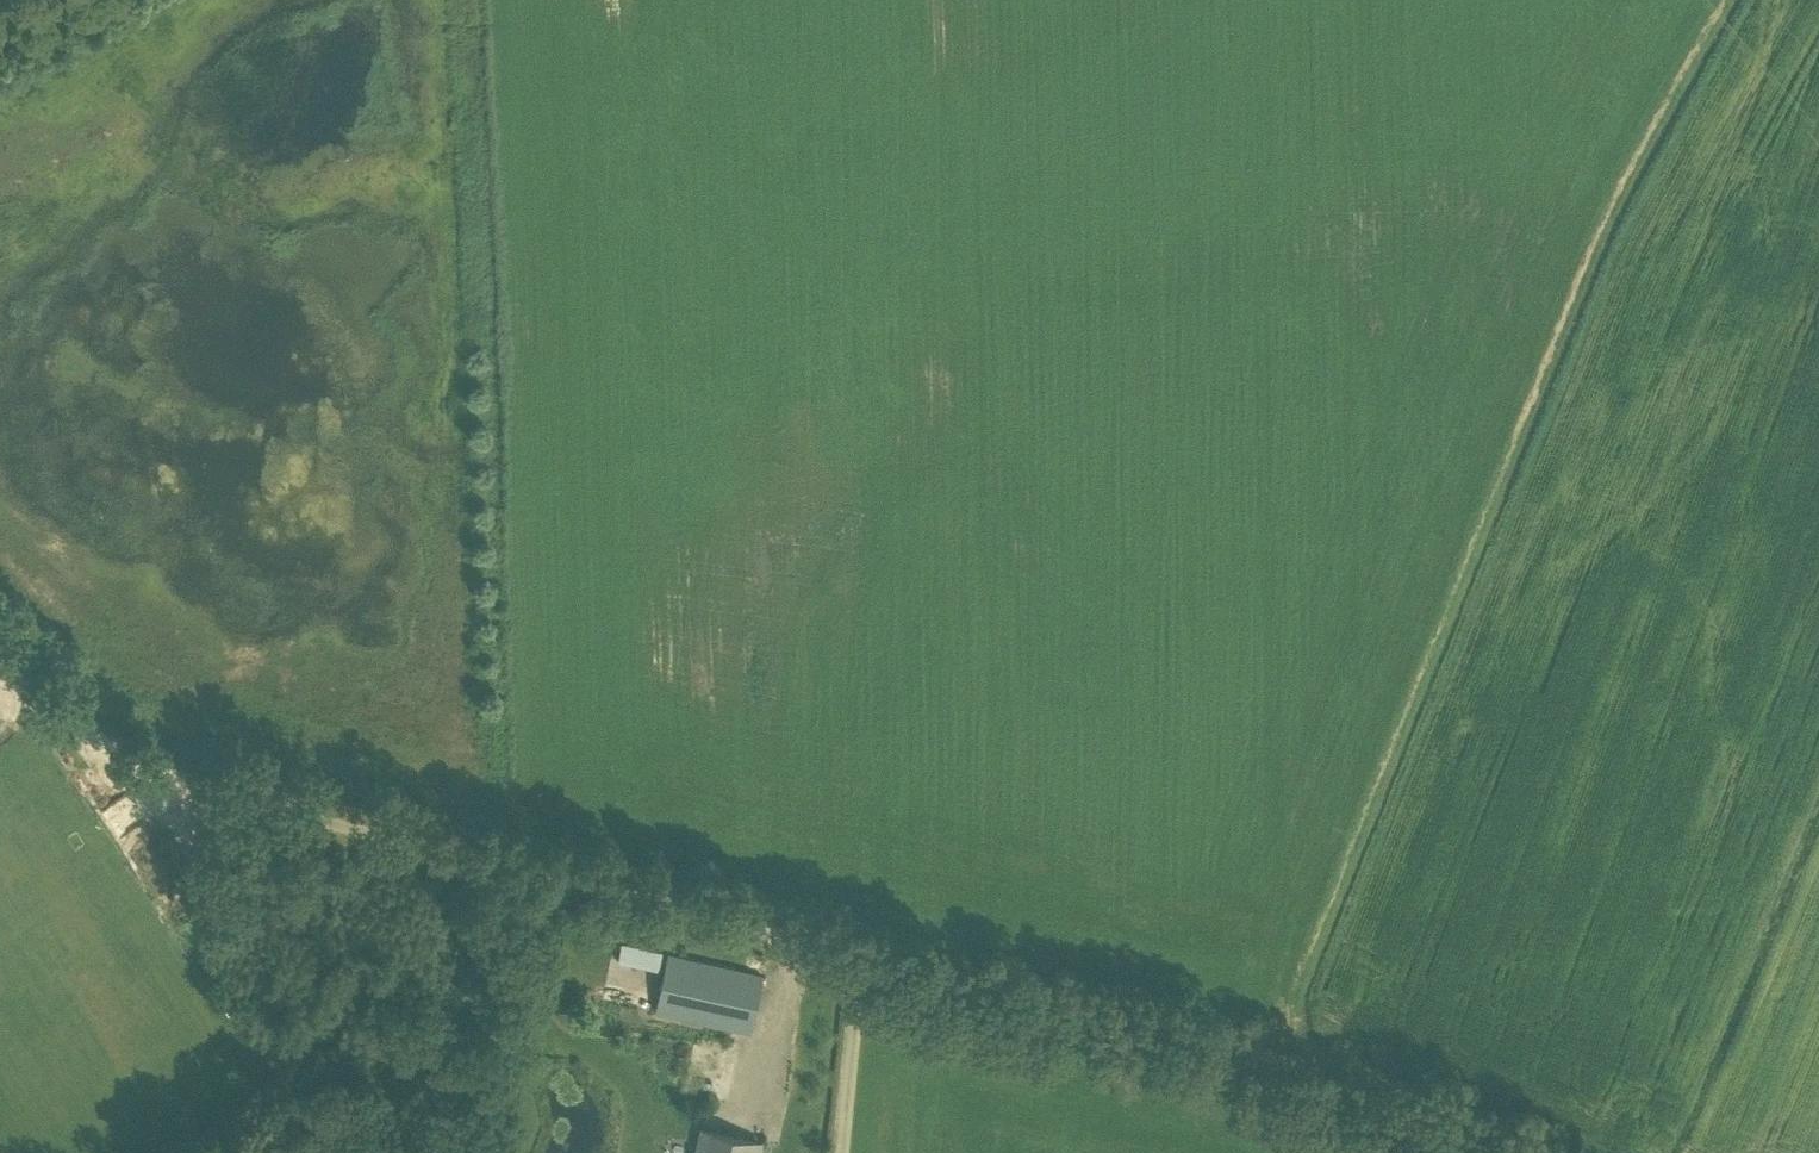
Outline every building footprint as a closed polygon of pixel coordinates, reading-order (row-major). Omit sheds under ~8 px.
[(752,1034),(765,975),(670,954),(657,1012),(752,1034)] [(760,1143),(705,1130),(700,1152),(757,1152),(760,1143)]
